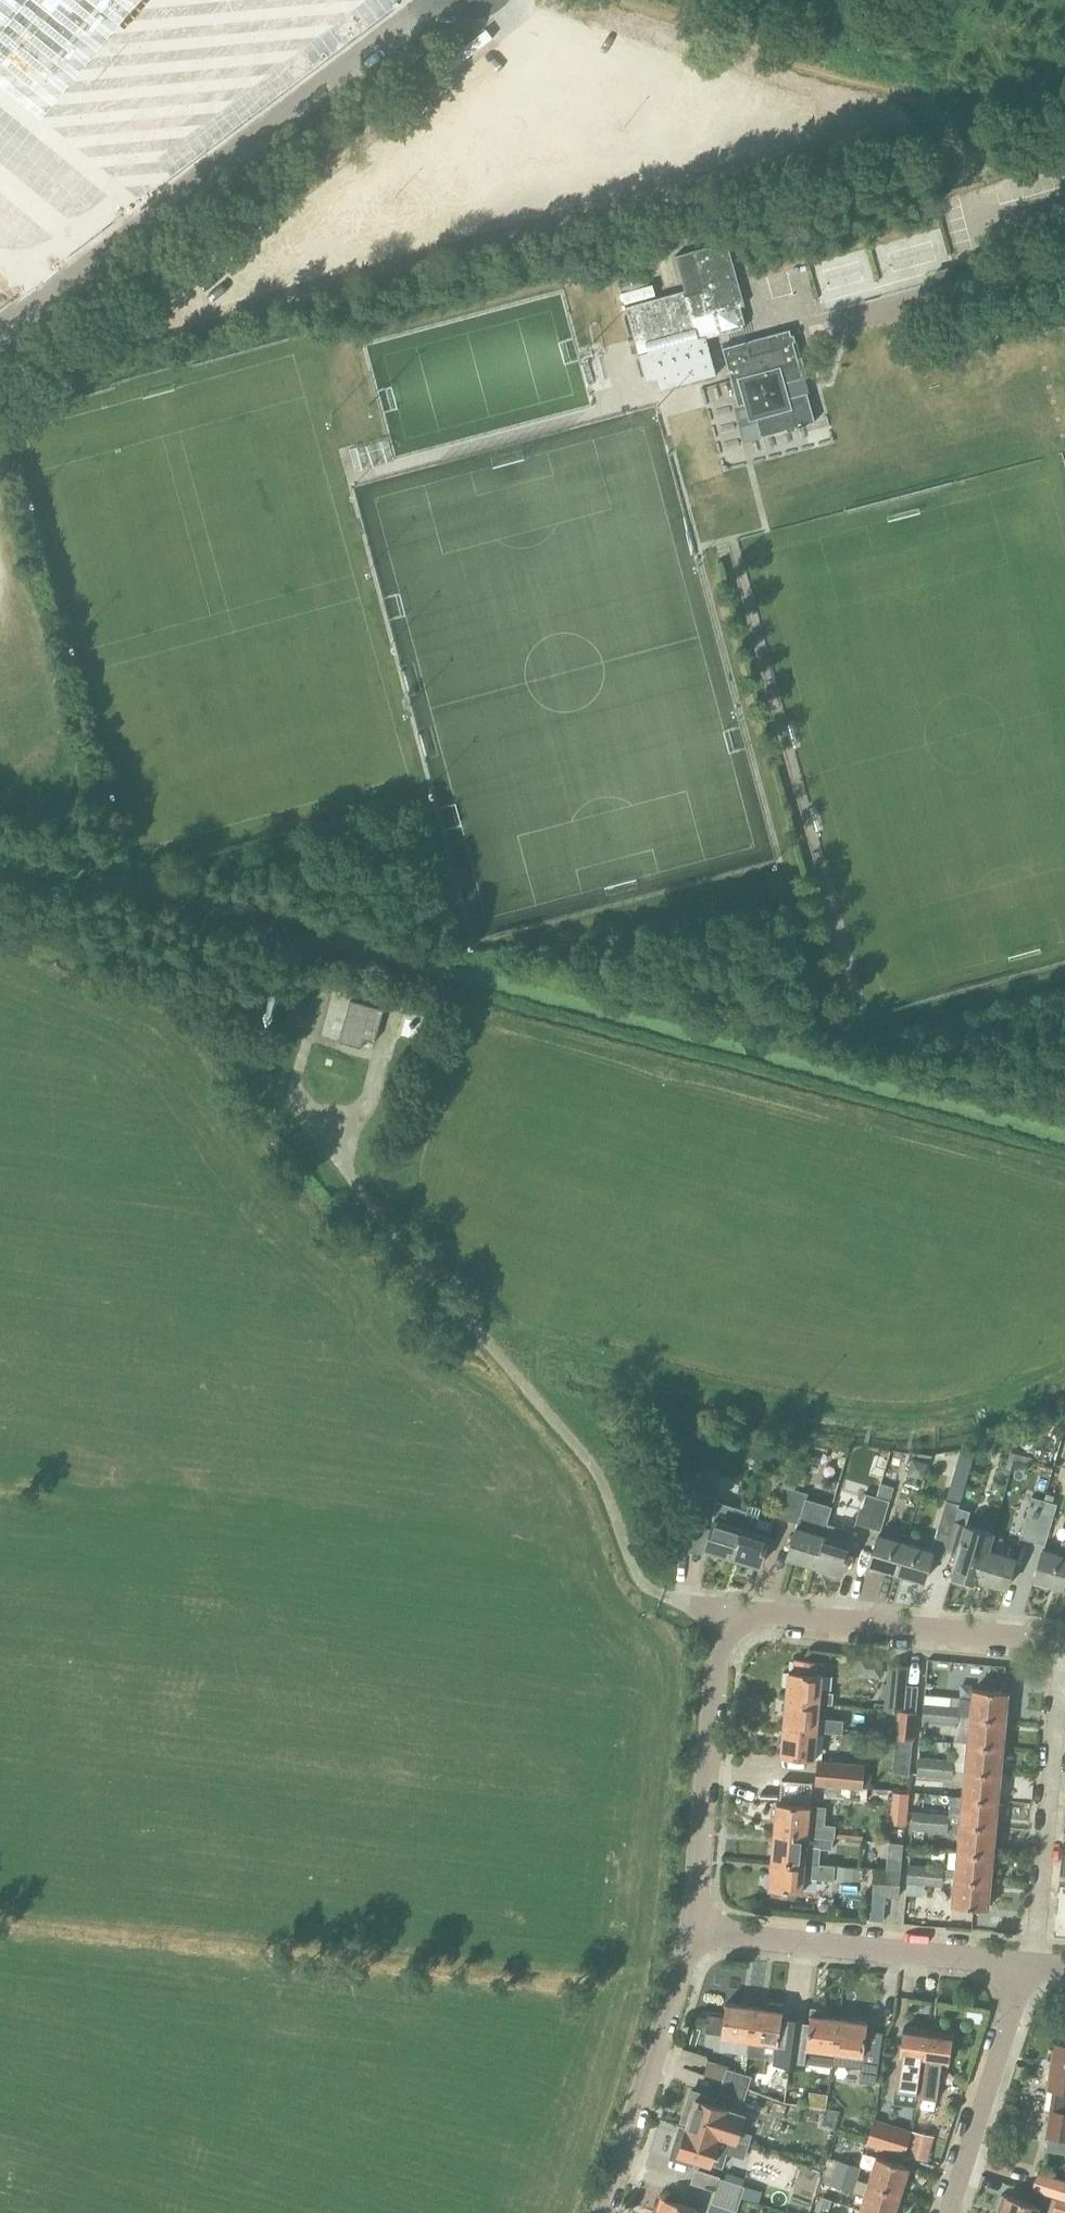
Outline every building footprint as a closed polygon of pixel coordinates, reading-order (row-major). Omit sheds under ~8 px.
[(26,0),(0,0),(0,31),(26,0)] [(64,21),(82,0),(39,0),(64,21)] [(105,8),(111,0),(94,0),(105,8)] [(686,290),(626,308),(627,310),(639,353),(648,383),(659,380),(662,392),(719,375),(709,341),(707,336),(720,333),(720,335),(746,327),(745,324),(739,306),(742,306),(746,304),(745,301),(731,250),(728,241),(724,242),(720,243),(697,249),(691,251),(677,255),(686,290)] [(940,285),(954,281),(950,267),(936,271),(940,285)] [(791,329),(724,347),(733,380),(739,402),(740,405),(746,403),(751,420),(758,418),(763,436),(816,421),(808,392),(804,377),(791,329)] [(365,1039),(376,1042),(385,1008),(351,999),(340,1041),(363,1048),(365,1039)] [(960,1450),(936,1531),(950,1535),(949,1536),(950,1536),(960,1504),(959,1504),(973,1454),(960,1450)] [(773,1516),(787,1520),(796,1489),(800,1477),(787,1473),(783,1486),(782,1485),(773,1516)] [(682,1494),(679,1525),(681,1525),(694,1526),(694,1527),(711,1528),(705,1549),(733,1557),(747,1510),(717,1501),(717,1497),(718,1497),(720,1480),(699,1478),(697,1495),(682,1494)] [(787,1520),(798,1523),(801,1514),(807,1493),(796,1490),(787,1520)] [(878,1496),(864,1492),(855,1523),(869,1527),(878,1496)] [(878,1496),(869,1527),(879,1531),(889,1500),(878,1496)] [(1046,1500),(1032,1496),(1020,1537),(1033,1541),(1046,1500)] [(1057,1503),(1046,1500),(1034,1541),(1045,1544),(1057,1503)] [(747,1510),(733,1557),(761,1565),(771,1535),(770,1535),(774,1522),(759,1518),(762,1507),(750,1503),(747,1510)] [(971,1508),(960,1504),(950,1536),(946,1549),(958,1552),(966,1524),(970,1513),(971,1508)] [(788,1557),(815,1565),(828,1522),(801,1514),(798,1523),(788,1557)] [(851,1543),(855,1530),(828,1522),(815,1565),(843,1573),(852,1543),(851,1543)] [(953,1572),(952,1576),(966,1581),(968,1576),(979,1580),(988,1550),(993,1533),(966,1524),(958,1552),(953,1572)] [(897,1573),(907,1542),(879,1533),(869,1564),(897,1573)] [(1064,1576),(1064,1540),(1063,1539),(1059,1553),(1044,1548),(1034,1578),(1062,1587),(1064,1576)] [(924,1581),(934,1551),(907,1542),(897,1573),(924,1581)] [(988,1550),(979,1580),(1007,1589),(1016,1558),(988,1550)] [(787,1699),(820,1702),(834,1703),(835,1692),(821,1690),(823,1675),(825,1675),(826,1662),(796,1659),(795,1672),(790,1672),(787,1699)] [(903,1710),(907,1665),(890,1663),(888,1682),(884,1682),(882,1698),(886,1698),(886,1708),(899,1710),(903,1710)] [(903,1710),(899,1710),(896,1737),(914,1739),(919,1685),(907,1684),(909,1665),(907,1665),(903,1710)] [(1005,1691),(971,1689),(969,1716),(1003,1718),(1005,1691)] [(787,1699),(785,1727),(817,1730),(843,1733),(844,1721),(819,1718),(820,1702),(787,1699)] [(923,1721),(941,1722),(943,1704),(925,1702),(923,1721)] [(941,1722),(959,1724),(961,1705),(943,1704),(941,1722)] [(969,1716),(967,1743),(1001,1745),(1003,1718),(969,1716)] [(815,1759),(817,1730),(784,1727),(782,1756),(815,1759)] [(967,1743),(965,1770),(999,1772),(1001,1745),(967,1743)] [(920,1756),(918,1775),(934,1777),(935,1758),(920,1756)] [(934,1777),(953,1778),(955,1759),(935,1758),(934,1777)] [(817,1782),(828,1783),(852,1785),(865,1786),(867,1763),(819,1759),(817,1782)] [(997,1799),(999,1772),(965,1770),(963,1797),(997,1799)] [(777,1802),(775,1832),(807,1834),(834,1837),(835,1837),(837,1825),(825,1824),(827,1806),(810,1805),(812,1783),(780,1780),(777,1802)] [(852,1785),(828,1783),(826,1796),(851,1798),(852,1785)] [(963,1797),(961,1823),(995,1826),(997,1799),(963,1797)] [(915,1810),(913,1828),(931,1830),(932,1812),(915,1810)] [(932,1812),(931,1830),(949,1831),(950,1813),(932,1812)] [(993,1853),(995,1826),(961,1823),(959,1850),(993,1853)] [(775,1832),(772,1859),(805,1862),(820,1864),(821,1847),(833,1848),(834,1837),(775,1832)] [(991,1880),(993,1853),(959,1850),(957,1877),(991,1880)] [(835,1865),(805,1862),(772,1859),(769,1888),(772,1888),(771,1891),(774,1895),(784,1896),(787,1893),(788,1889),(802,1891),(803,1877),(834,1880),(835,1865)] [(908,1882),(926,1884),(927,1865),(910,1864),(908,1882)] [(926,1884),(944,1885),(945,1867),(927,1865),(926,1884)] [(875,1895),(886,1896),(888,1869),(876,1867),(873,1895),(875,1895)] [(888,1869),(886,1896),(900,1897),(902,1870),(888,1869)] [(989,1907),(991,1880),(957,1877),(955,1905),(989,1907)] [(750,2040),(749,2053),(776,2057),(776,2063),(791,2065),(797,2017),(782,2015),(783,2010),(783,2004),(769,2002),(768,2008),(755,2007),(750,2040)] [(750,2040),(754,2007),(726,2003),(722,2036),(750,2040)] [(797,2017),(791,2065),(805,2067),(806,2062),(833,2065),(833,2064),(835,2051),(840,2018),(826,2016),(827,2010),(812,2008),(811,2014),(811,2019),(797,2017)] [(835,2051),(833,2064),(861,2068),(863,2055),(868,2022),(869,2015),(853,2013),(852,2020),(840,2018),(835,2051)] [(924,2061),(929,2031),(905,2027),(900,2058),(901,2058),(897,2086),(919,2091),(920,2087),(924,2061)] [(924,2061),(920,2087),(921,2087),(920,2096),(934,2097),(938,2063),(948,2065),(953,2034),(929,2031),(924,2061)] [(1050,2108),(1046,2136),(1064,2139),(1064,2045),(1055,2044),(1048,2088),(1054,2089),(1050,2108)] [(878,2083),(881,2084),(886,2048),(871,2046),(867,2068),(862,2102),(875,2104),(876,2096),(876,2097),(878,2083)] [(728,2068),(723,2080),(748,2088),(752,2077),(728,2068)] [(748,2088),(723,2080),(719,2091),(743,2100),(748,2088)] [(692,2089),(685,2112),(692,2114),(688,2126),(732,2140),(733,2139),(748,2144),(752,2134),(740,2130),(745,2113),(714,2103),(716,2097),(692,2089)] [(891,2125),(886,2145),(904,2149),(908,2129),(891,2125)] [(678,2135),(671,2157),(693,2164),(695,2158),(711,2163),(724,2167),(729,2151),(745,2156),(749,2144),(748,2144),(733,2139),(732,2140),(688,2126),(684,2137),(678,2135)] [(928,2160),(934,2135),(913,2131),(907,2156),(928,2160)] [(877,2156),(868,2183),(900,2193),(909,2166),(877,2156)] [(839,2160),(835,2172),(858,2179),(861,2166),(839,2160)] [(858,2179),(835,2172),(826,2169),(825,2172),(834,2175),(831,2184),(854,2191),(858,2179)] [(1064,2200),(1064,2180),(1039,2171),(1033,2189),(1064,2200)] [(719,2176),(715,2189),(754,2201),(758,2188),(719,2176)] [(900,2193),(868,2183),(860,2209),(874,2212),(894,2212),(900,2193)] [(754,2201),(715,2189),(711,2202),(747,2212),(750,2212),(754,2201)] [(1002,2212),(1037,2212),(1039,2207),(1007,2197),(1006,2198),(1004,2197),(1000,2209),(1003,2210),(1002,2212)] [(697,2208),(665,2198),(661,2212),(695,2212),(697,2208)] [(1055,2198),(1052,2212),(1064,2212),(1064,2200),(1055,2198)]
